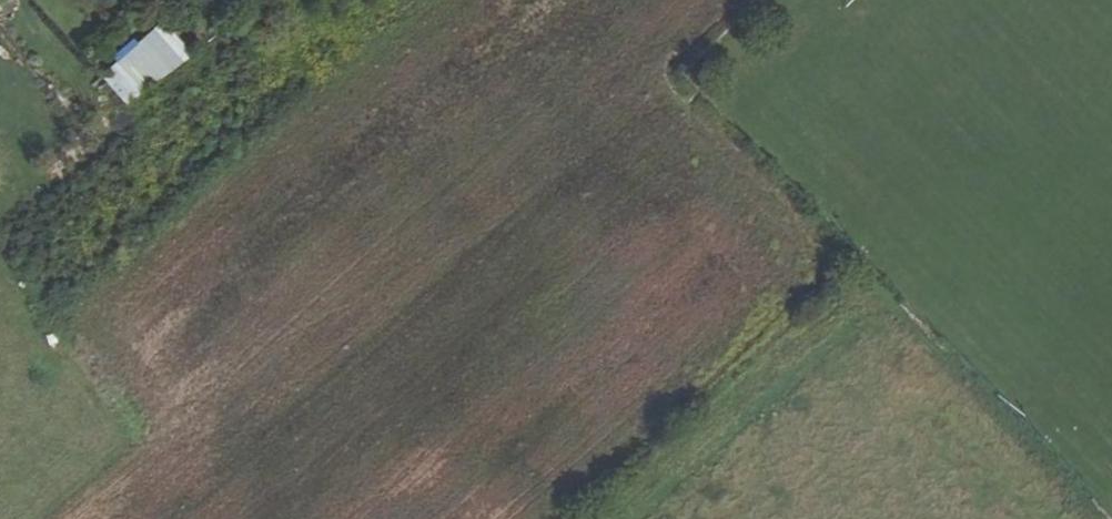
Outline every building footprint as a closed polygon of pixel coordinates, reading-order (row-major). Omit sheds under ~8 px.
[(152,27),(100,76),(129,107),(181,58),(152,27)]
